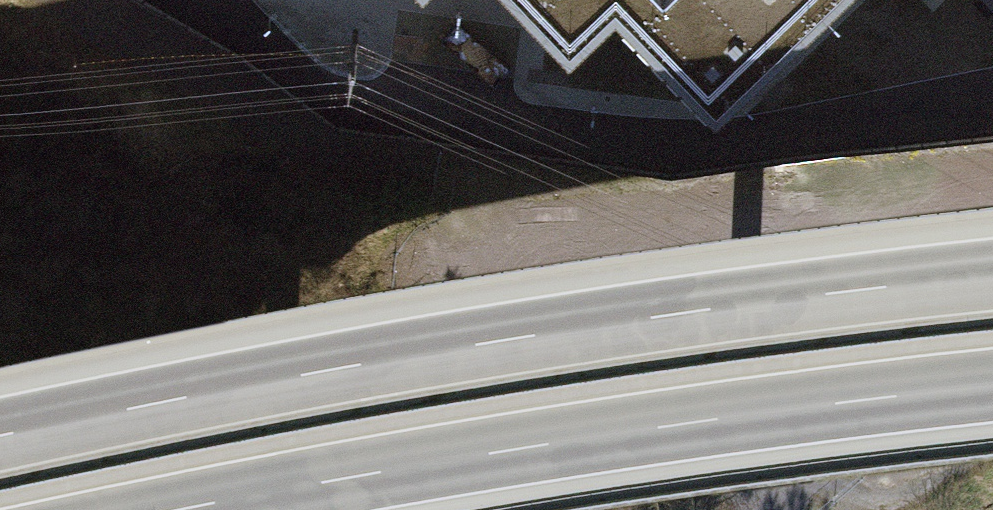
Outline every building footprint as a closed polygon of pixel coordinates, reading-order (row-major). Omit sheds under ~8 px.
[(582,53),(622,15),(726,123),(854,0),(531,0),(582,53)]
